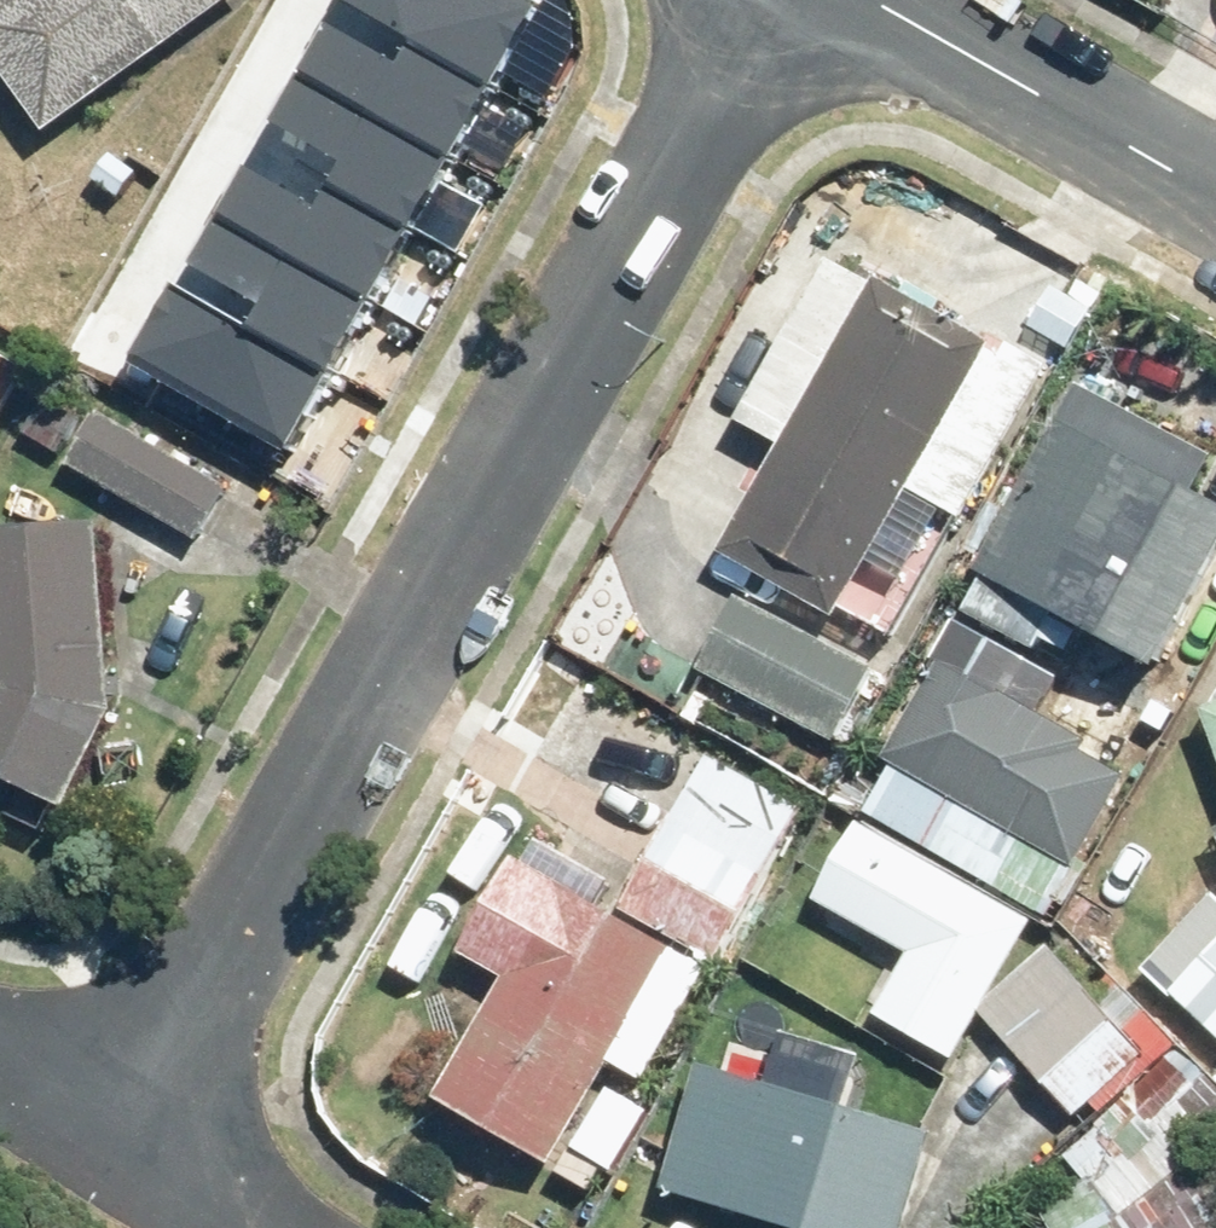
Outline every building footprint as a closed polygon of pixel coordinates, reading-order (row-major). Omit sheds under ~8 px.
[(42,134),(238,0),(11,0),(0,8),(0,73),(42,134)] [(146,349),(294,431),(535,0),(341,0),(146,349)] [(719,557),(825,618),(986,340),(880,279),(719,557)] [(20,369),(0,356),(0,401),(20,369)] [(188,549),(225,487),(100,412),(62,475),(188,549)] [(974,576),(1137,671),(1215,537),(1215,520),(1060,429),(974,576)] [(62,816),(105,716),(88,532),(0,540),(0,789),(62,816)] [(733,597),(699,660),(845,737),(879,674),(733,597)] [(945,659),(890,748),(1074,861),(1129,773),(945,659)] [(1203,704),(1215,747),(1215,701),(1203,704)] [(437,1105),(545,1165),(660,960),(500,871),(452,959),(503,987),(437,1105)] [(1049,945),(975,1007),(1063,1110),(1136,1049),(1049,945)] [(1168,1002),(1215,1044),(1215,947),(1168,1002)] [(661,1185),(786,1227),(896,1227),(924,1147),(701,1070),(661,1185)]
